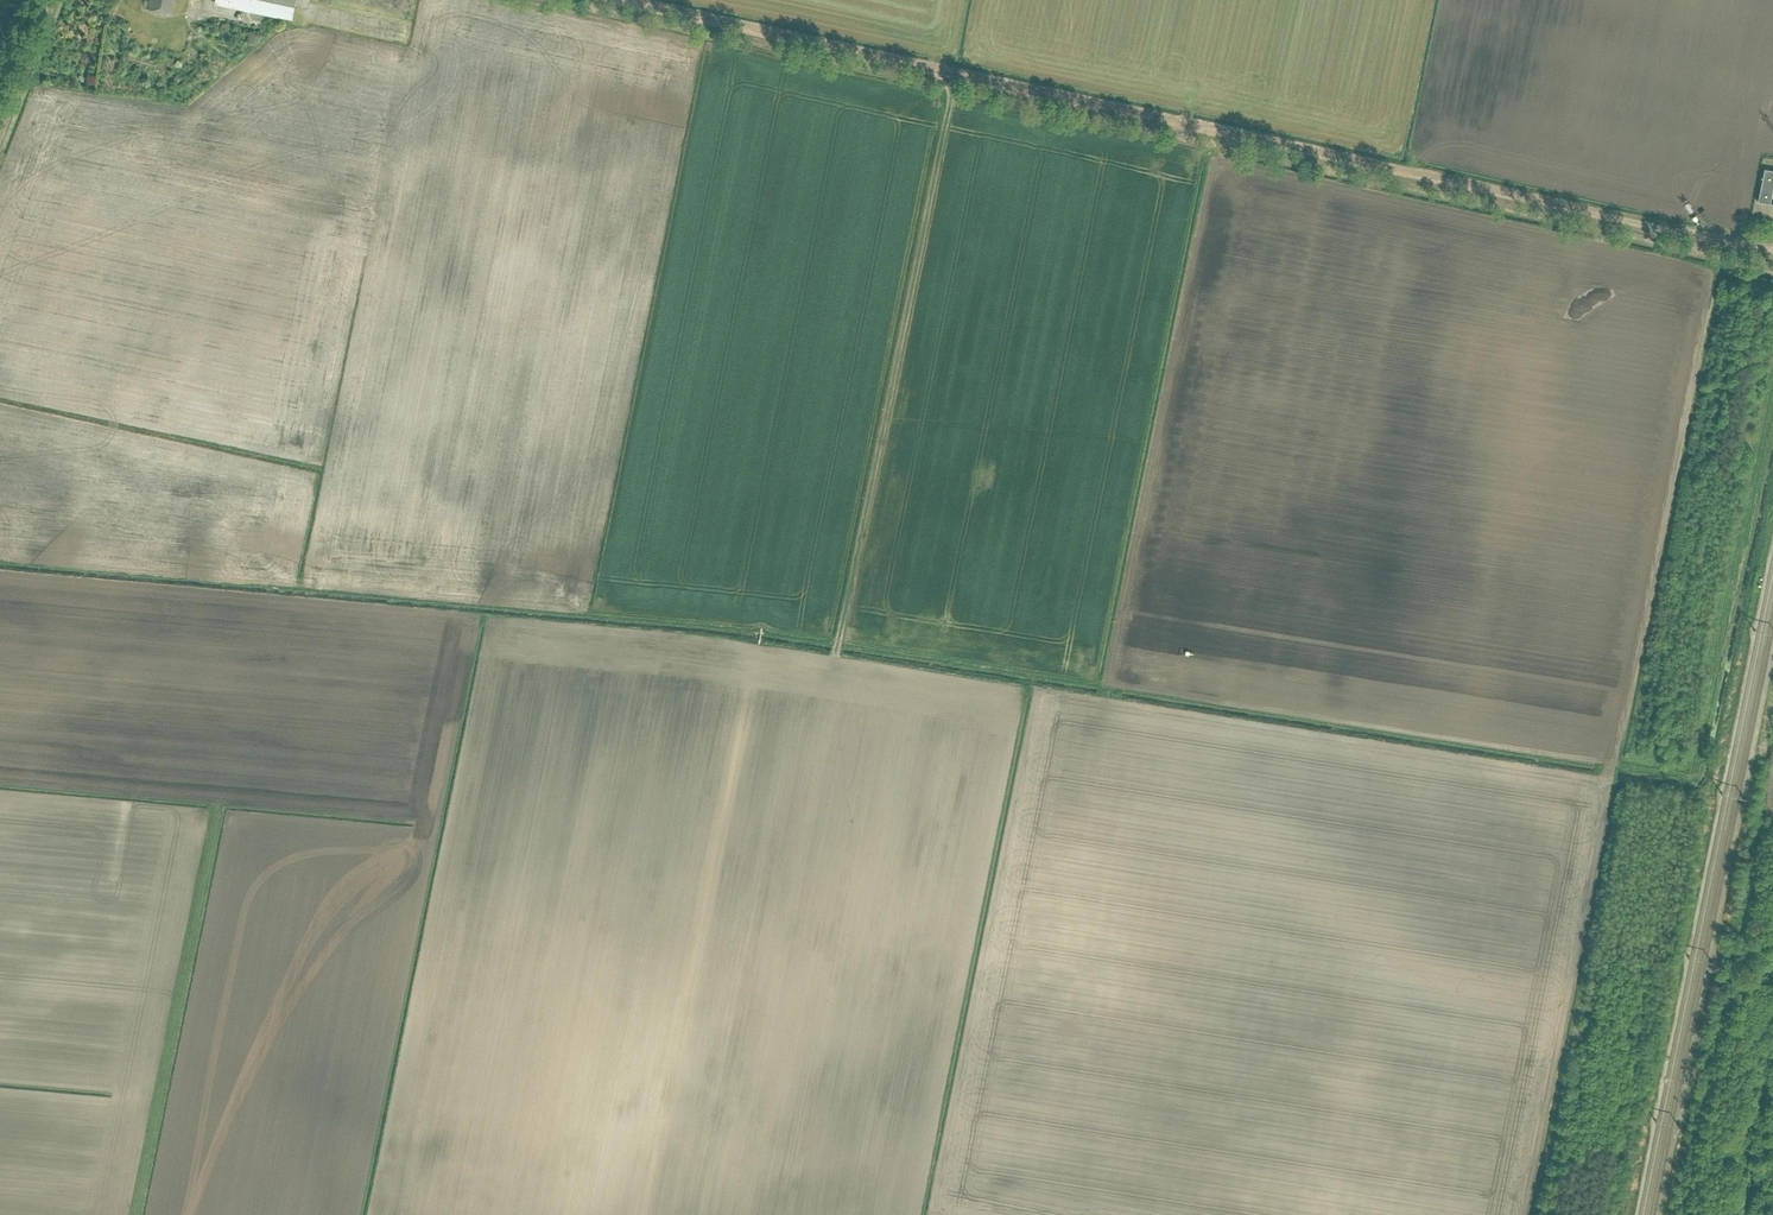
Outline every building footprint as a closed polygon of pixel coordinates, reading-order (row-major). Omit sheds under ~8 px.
[(148,9),(171,14),(174,0),(150,0),(148,9)] [(377,26),(379,17),(352,12),(350,21),(377,26)] [(395,34),(403,35),(405,22),(397,21),(395,34)] [(1766,169),(1757,202),(1772,206),(1772,171),(1766,169)]
